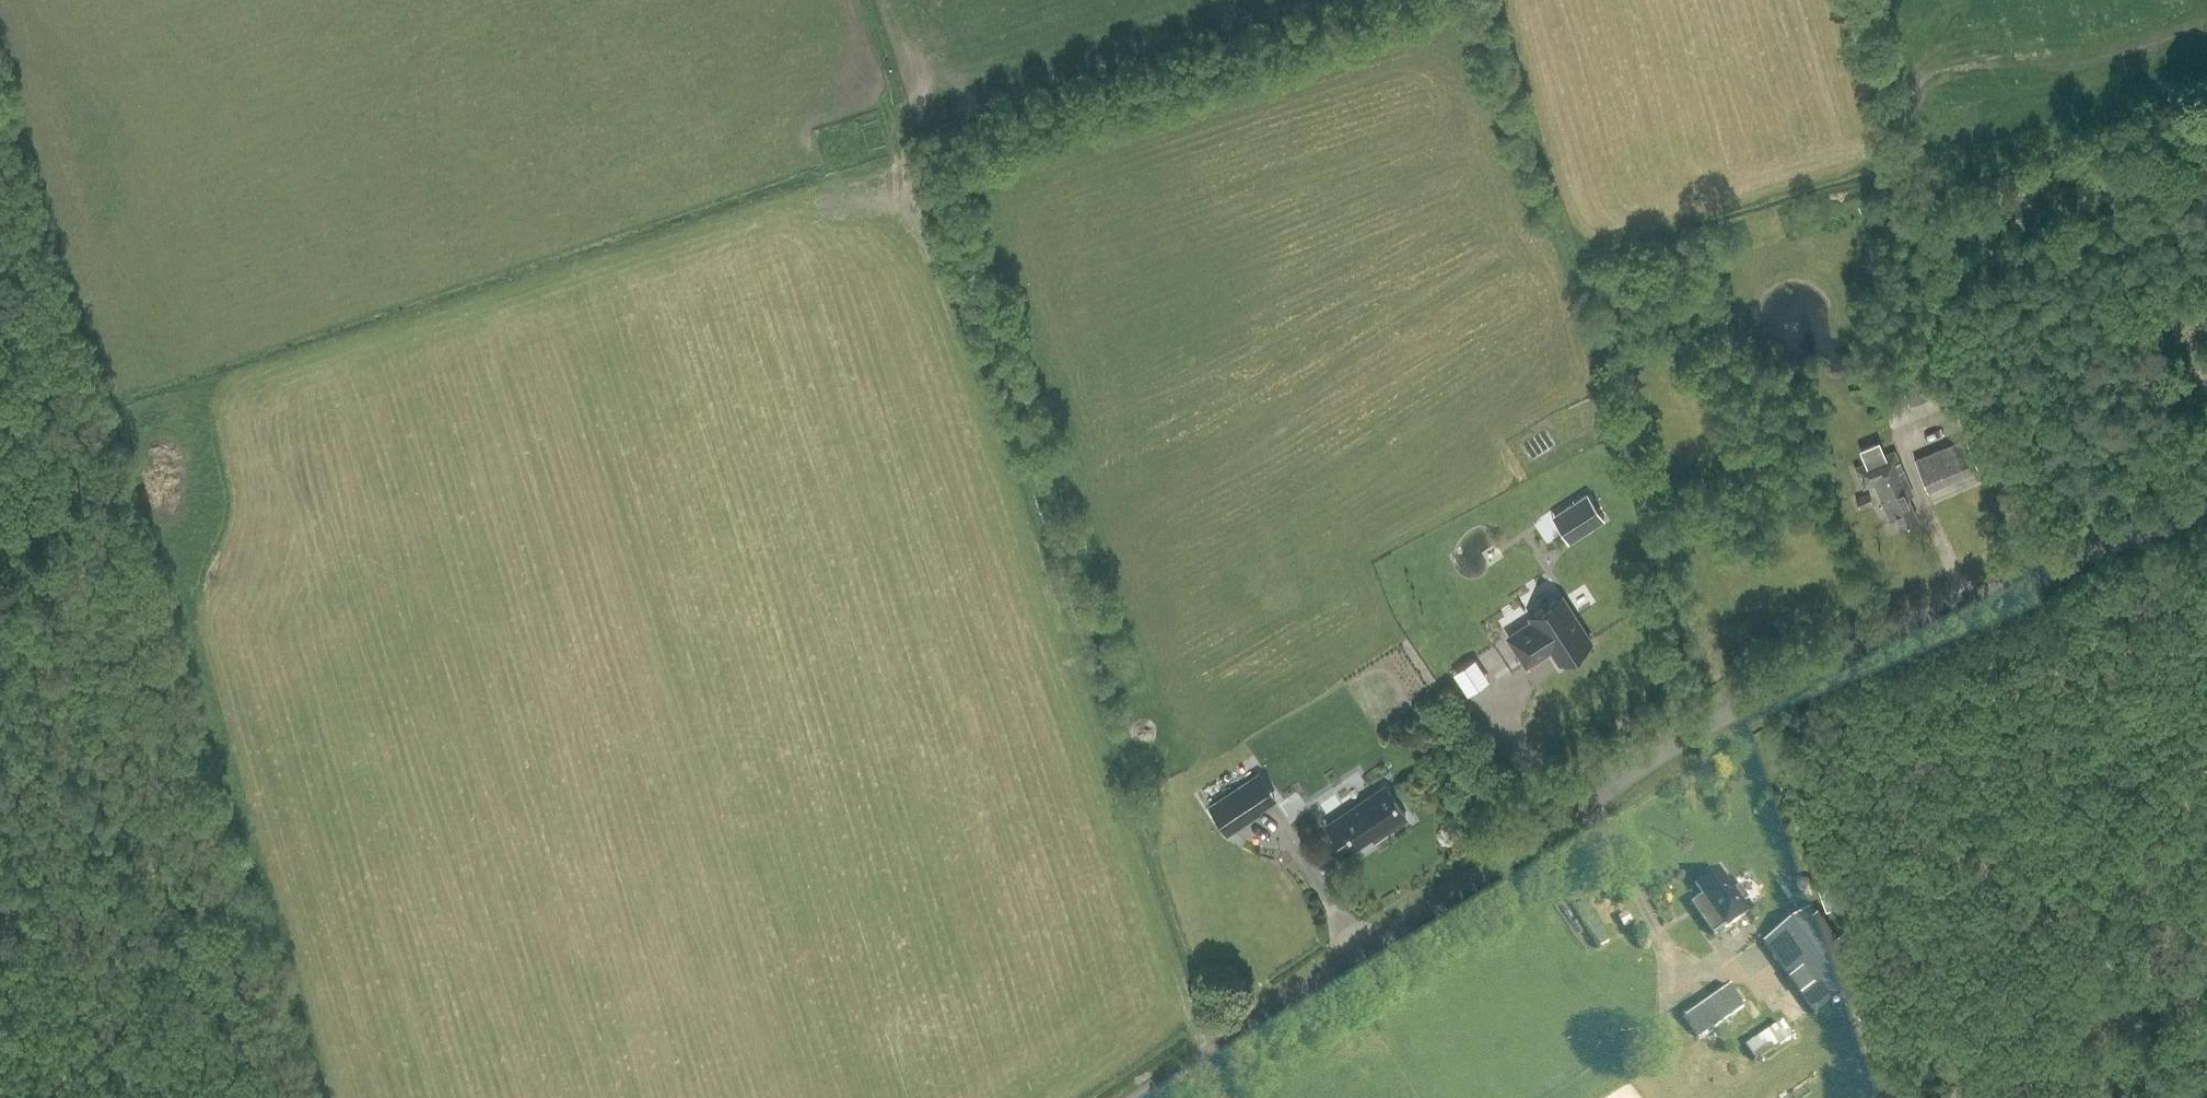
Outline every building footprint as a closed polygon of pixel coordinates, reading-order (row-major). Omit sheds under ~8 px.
[(1929,397),(1920,372),(1899,379),(1909,405),(1929,397)] [(1927,490),(1978,469),(1966,439),(1915,460),(1927,490)] [(1895,451),(1885,455),(1879,441),(1859,449),(1865,464),(1856,467),(1864,488),(1874,484),(1890,521),(1895,519),(1898,527),(1917,519),(1908,497),(1913,495),(1895,451)] [(1534,621),(1509,636),(1526,664),(1550,648),(1559,662),(1590,642),(1562,597),(1531,617),(1534,621)] [(1242,784),(1209,805),(1227,832),(1259,811),(1258,809),(1242,784)] [(1406,818),(1386,788),(1372,798),(1370,794),(1366,796),(1367,798),(1364,800),(1363,799),(1326,823),(1337,839),(1348,832),(1357,845),(1377,832),(1380,836),(1406,818)] [(1239,842),(1265,856),(1275,837),(1249,823),(1239,842)] [(1703,901),(1697,905),(1691,909),(1712,939),(1753,911),(1732,881),(1726,885),(1719,874),(1696,890),(1703,901)] [(1818,910),(1764,947),(1814,1018),(1868,981),(1818,910)] [(1620,921),(1626,932),(1635,927),(1629,916),(1620,921)] [(1699,1042),(1744,1011),(1727,988),(1683,1019),(1699,1042)] [(1741,1052),(1770,1032),(1760,1018),(1731,1038),(1741,1052)] [(1725,1053),(1719,1043),(1700,1056),(1706,1066),(1725,1053)]
